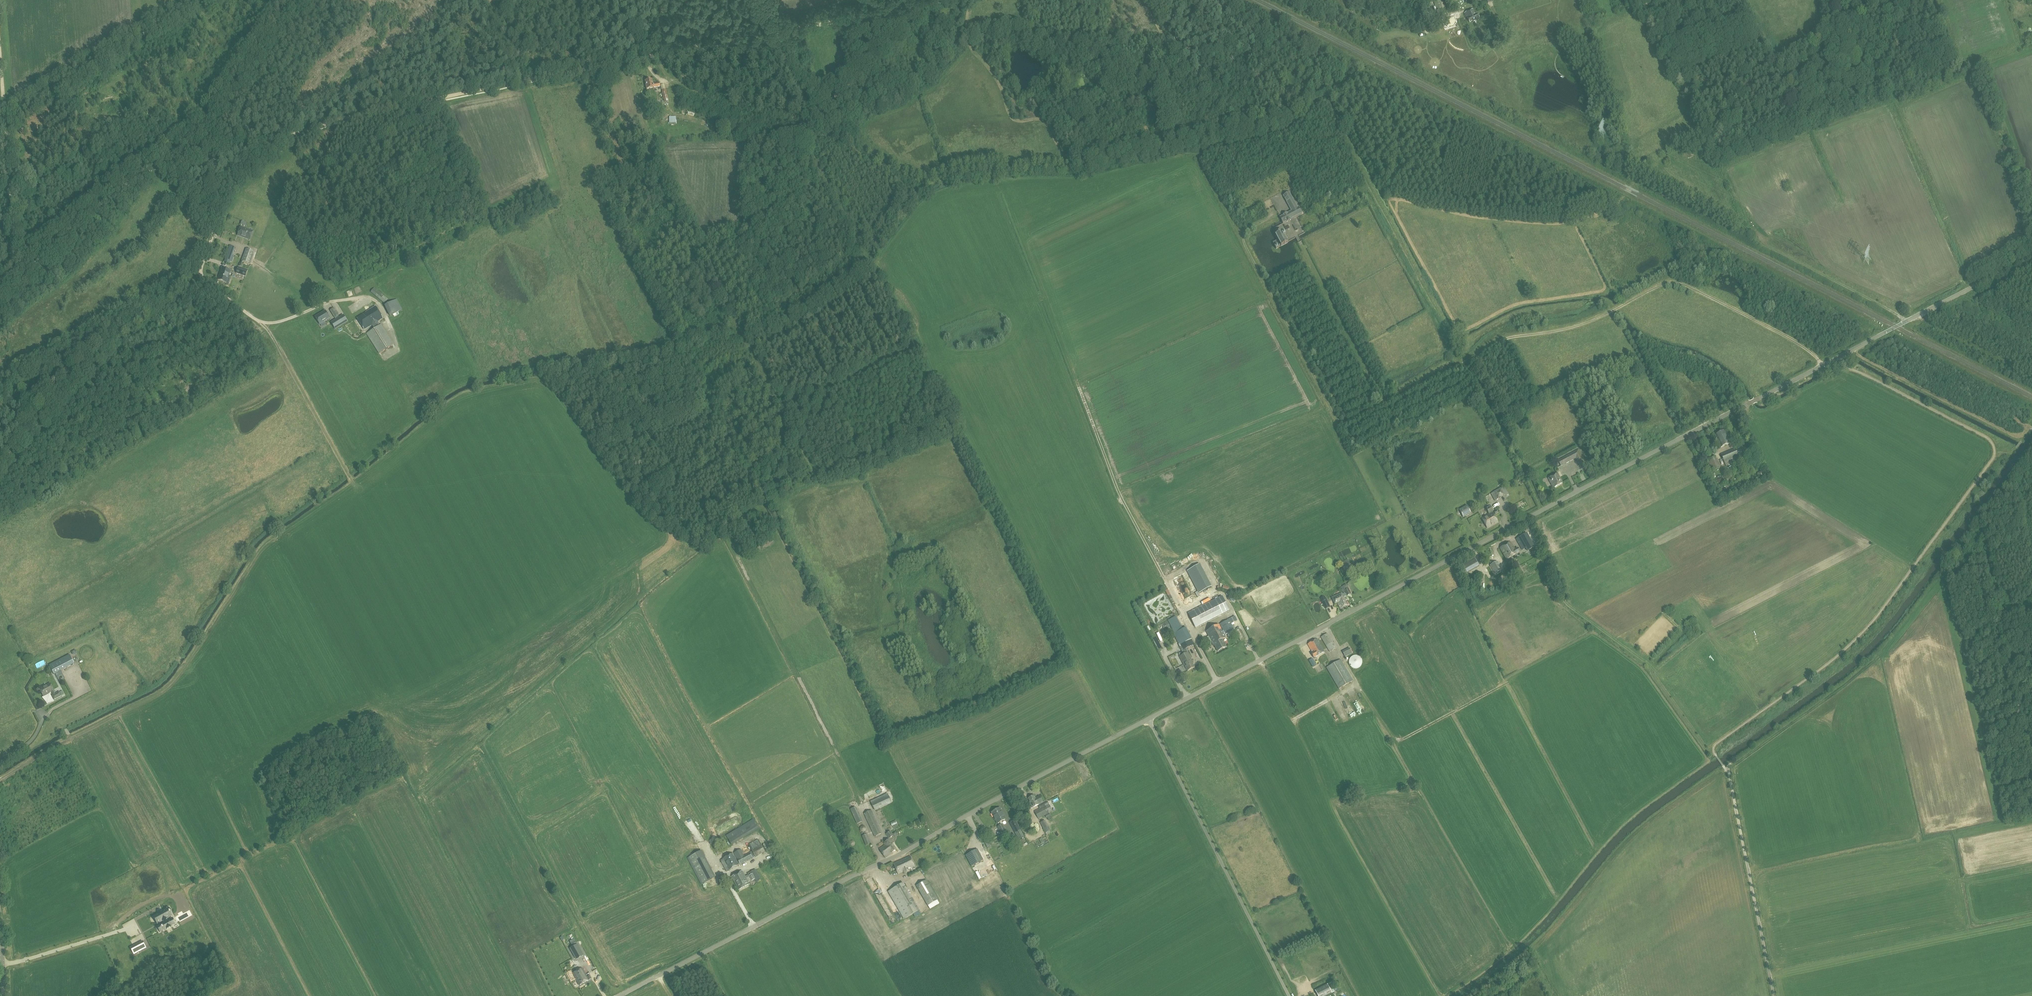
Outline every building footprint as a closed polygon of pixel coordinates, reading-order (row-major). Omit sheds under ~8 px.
[(1473,9),(1465,13),(1469,23),(1479,18),(1477,13),(1476,14),(1473,9)] [(653,87),(660,86),(660,85),(659,83),(653,84),(652,79),(645,80),(646,89),(653,88),(653,87)] [(1279,217),(1283,223),(1286,221),(1287,222),(1291,220),(1290,219),(1302,213),(1298,207),(1297,207),(1289,192),(1283,195),(1291,211),(1287,213),(1283,215),(1279,217)] [(1782,207),(1773,210),(1776,215),(1792,208),(1787,197),(1779,201),(1782,207)] [(1333,201),(1329,202),(1333,213),(1337,212),(1333,201)] [(1746,208),(1752,223),(1757,221),(1751,206),(1746,208)] [(253,231),(241,227),(238,235),(250,240),(253,231)] [(1275,246),(1276,248),(1278,247),(1278,246),(1280,245),(1281,246),(1288,242),(1285,236),(1286,235),(1284,233),(1283,233),(1282,231),(1275,235),(1278,239),(1273,242),(1275,246)] [(225,259),(232,262),(234,256),(233,255),(235,248),(230,246),(225,259)] [(246,249),(241,262),(250,265),(255,252),(246,249)] [(248,270),(238,267),(236,273),(245,276),(248,270)] [(218,280),(226,283),(230,271),(222,268),(218,280)] [(385,304),(388,299),(374,288),(371,292),(385,304)] [(390,316),(402,309),(397,299),(385,305),(390,316)] [(378,321),(383,318),(376,306),(357,317),(365,329),(372,325),(374,327),(379,324),(378,321)] [(325,311),(321,313),(322,313),(319,315),(315,317),(319,324),(329,318),(325,311)] [(343,315),(331,323),(335,329),(347,321),(343,315)] [(382,324),(367,333),(379,354),(394,344),(382,324)] [(24,377),(23,387),(31,388),(33,378),(24,377)] [(1730,436),(1729,437),(1726,431),(1716,436),(1721,447),(1731,442),(1734,441),(1733,438),(1730,436)] [(1721,455),(1724,462),(1726,466),(1741,460),(1736,448),(1721,455)] [(1579,450),(1573,453),(1569,455),(1558,460),(1561,466),(1576,458),(1580,466),(1586,463),(1579,450)] [(1715,457),(1705,461),(1709,472),(1720,468),(1715,457)] [(1548,478),(1553,488),(1563,483),(1558,473),(1548,478)] [(1730,474),(1714,481),(1716,486),(1732,479),(1730,474)] [(1468,506),(1460,511),(1463,517),(1471,513),(1468,506)] [(1498,522),(1492,512),(1493,511),(1490,506),(1486,508),(1490,514),(1482,518),(1487,528),(1498,522)] [(1516,539),(1522,549),(1526,547),(1528,551),(1535,547),(1527,533),(1516,539)] [(1518,548),(1515,550),(1511,542),(1500,548),(1506,559),(1520,551),(1518,548)] [(1473,557),(1457,566),(1458,567),(1463,575),(1479,566),(1474,558),(1473,557)] [(1343,568),(1345,572),(1352,568),(1348,561),(1341,564),(1343,568)] [(1495,574),(1503,570),(1497,561),(1490,565),(1495,574)] [(1187,570),(1199,593),(1211,586),(1200,564),(1187,570)] [(1182,593),(1187,591),(1183,584),(1177,587),(1181,596),(1184,595),(1182,593)] [(1153,620),(1173,611),(1169,604),(1168,604),(1163,593),(1144,602),(1153,620)] [(1348,605),(1344,597),(1346,596),(1345,593),(1343,594),(1342,593),(1339,594),(1332,598),(1335,604),(1337,603),(1340,609),(1348,605)] [(1188,613),(1195,628),(1230,611),(1222,596),(1188,613)] [(1325,598),(1321,599),(1322,601),(1325,609),(1330,607),(1327,599),(1326,600),(1325,598)] [(1234,630),(1229,619),(1220,624),(1225,635),(1234,630)] [(1213,645),(1214,645),(1217,651),(1226,647),(1222,639),(1225,638),(1219,625),(1206,631),(1213,645)] [(1190,640),(1192,639),(1186,627),(1173,634),(1179,644),(1179,645),(1184,643),(1190,640)] [(1353,629),(1336,637),(1339,643),(1356,635),(1353,629)] [(1327,634),(1321,637),(1329,652),(1336,648),(1327,634)] [(1311,653),(1314,658),(1324,652),(1317,639),(1307,644),(1312,653),(1311,653)] [(1182,651),(1183,650),(1182,650),(1186,648),(1193,645),(1190,640),(1184,643),(1179,645),(1182,651)] [(1182,650),(1183,650),(1183,652),(1183,653),(1184,655),(1179,657),(1184,665),(1184,664),(1187,670),(1187,671),(1194,667),(1191,661),(1192,661),(1186,648),(1182,650)] [(1343,652),(1344,657),(1352,653),(1350,648),(1343,652)] [(57,673),(60,671),(75,663),(70,654),(50,665),(54,674),(57,673)] [(1361,665),(1362,662),(1362,659),(1360,657),(1358,656),(1356,655),(1354,656),(1351,657),(1350,658),(1349,660),(1349,663),(1350,665),(1351,666),(1353,668),(1355,668),(1357,668),(1358,668),(1360,667),(1361,665)] [(1341,659),(1326,668),(1339,689),(1353,681),(1341,659)] [(62,674),(57,676),(59,682),(65,679),(62,674)] [(60,692),(56,694),(50,683),(40,688),(44,696),(52,691),(54,695),(53,695),(55,699),(62,696),(61,695),(60,692)] [(1359,698),(1353,700),(1358,712),(1363,709),(1359,698)] [(891,802),(888,794),(870,802),(872,804),(874,810),(885,804),(891,802)] [(1034,796),(1029,798),(1030,801),(1030,802),(1032,807),(1039,804),(1038,804),(1043,802),(1040,796),(1035,798),(1034,796)] [(1038,806),(1040,809),(1035,811),(1038,819),(1045,815),(1046,818),(1047,818),(1048,820),(1052,818),(1049,813),(1053,811),(1049,804),(1048,801),(1038,806)] [(859,818),(857,815),(854,808),(851,809),(854,817),(855,820),(858,825),(861,823),(859,818)] [(882,808),(875,811),(882,826),(889,823),(882,808)] [(1002,821),(1006,819),(1000,808),(996,810),(1002,821)] [(882,833),(872,810),(864,814),(875,836),(882,833)] [(1004,824),(1002,821),(996,810),(992,813),(997,823),(1000,822),(1001,825),(1003,824),(1004,824)] [(732,816),(726,820),(729,825),(735,822),(732,816)] [(684,822),(689,830),(695,827),(691,818),(684,822)] [(1024,837),(1022,832),(1015,820),(1010,823),(1015,833),(1019,840),(1024,837)] [(1045,833),(1050,831),(1050,830),(1045,820),(1040,823),(1045,833)] [(759,829),(756,823),(729,839),(733,845),(759,829)] [(966,823),(957,827),(961,835),(969,831),(966,823)] [(867,834),(862,836),(866,845),(871,843),(867,834)] [(741,849),(734,853),(740,865),(755,857),(765,852),(758,839),(749,844),(752,851),(744,856),(741,849)] [(885,843),(887,846),(881,851),(885,857),(896,849),(889,840),(885,843)] [(966,856),(971,866),(984,860),(978,849),(966,856)] [(701,853),(689,859),(702,885),(714,879),(701,853)] [(723,859),(729,870),(739,865),(733,853),(723,859)] [(908,869),(915,866),(911,856),(894,863),(898,873),(904,871),(904,873),(909,871),(908,869)] [(729,870),(723,859),(720,860),(726,872),(729,870)] [(751,881),(760,876),(756,870),(747,874),(748,875),(745,876),(743,871),(732,877),(739,890),(750,884),(748,882),(751,881)] [(938,900),(927,880),(917,886),(928,906),(930,909),(939,904),(937,900),(938,900)] [(904,919),(919,910),(904,883),(889,891),(904,919)] [(836,893),(828,897),(837,913),(845,908),(836,893)] [(158,914),(154,916),(158,923),(162,921),(163,923),(159,925),(160,925),(161,925),(162,927),(161,927),(162,928),(163,930),(166,928),(166,929),(171,927),(171,926),(174,924),(171,919),(168,921),(167,918),(172,916),(170,913),(171,912),(170,911),(170,912),(168,908),(163,911),(162,910),(158,913),(158,914)] [(576,959),(583,955),(577,944),(570,948),(576,959)] [(137,945),(130,948),(134,955),(140,951),(137,945)] [(591,978),(590,976),(587,977),(582,968),(572,974),(579,985),(591,978)] [(1335,992),(1334,990),(1332,987),(1330,983),(1315,990),(1318,995),(1326,995),(1335,992)]
